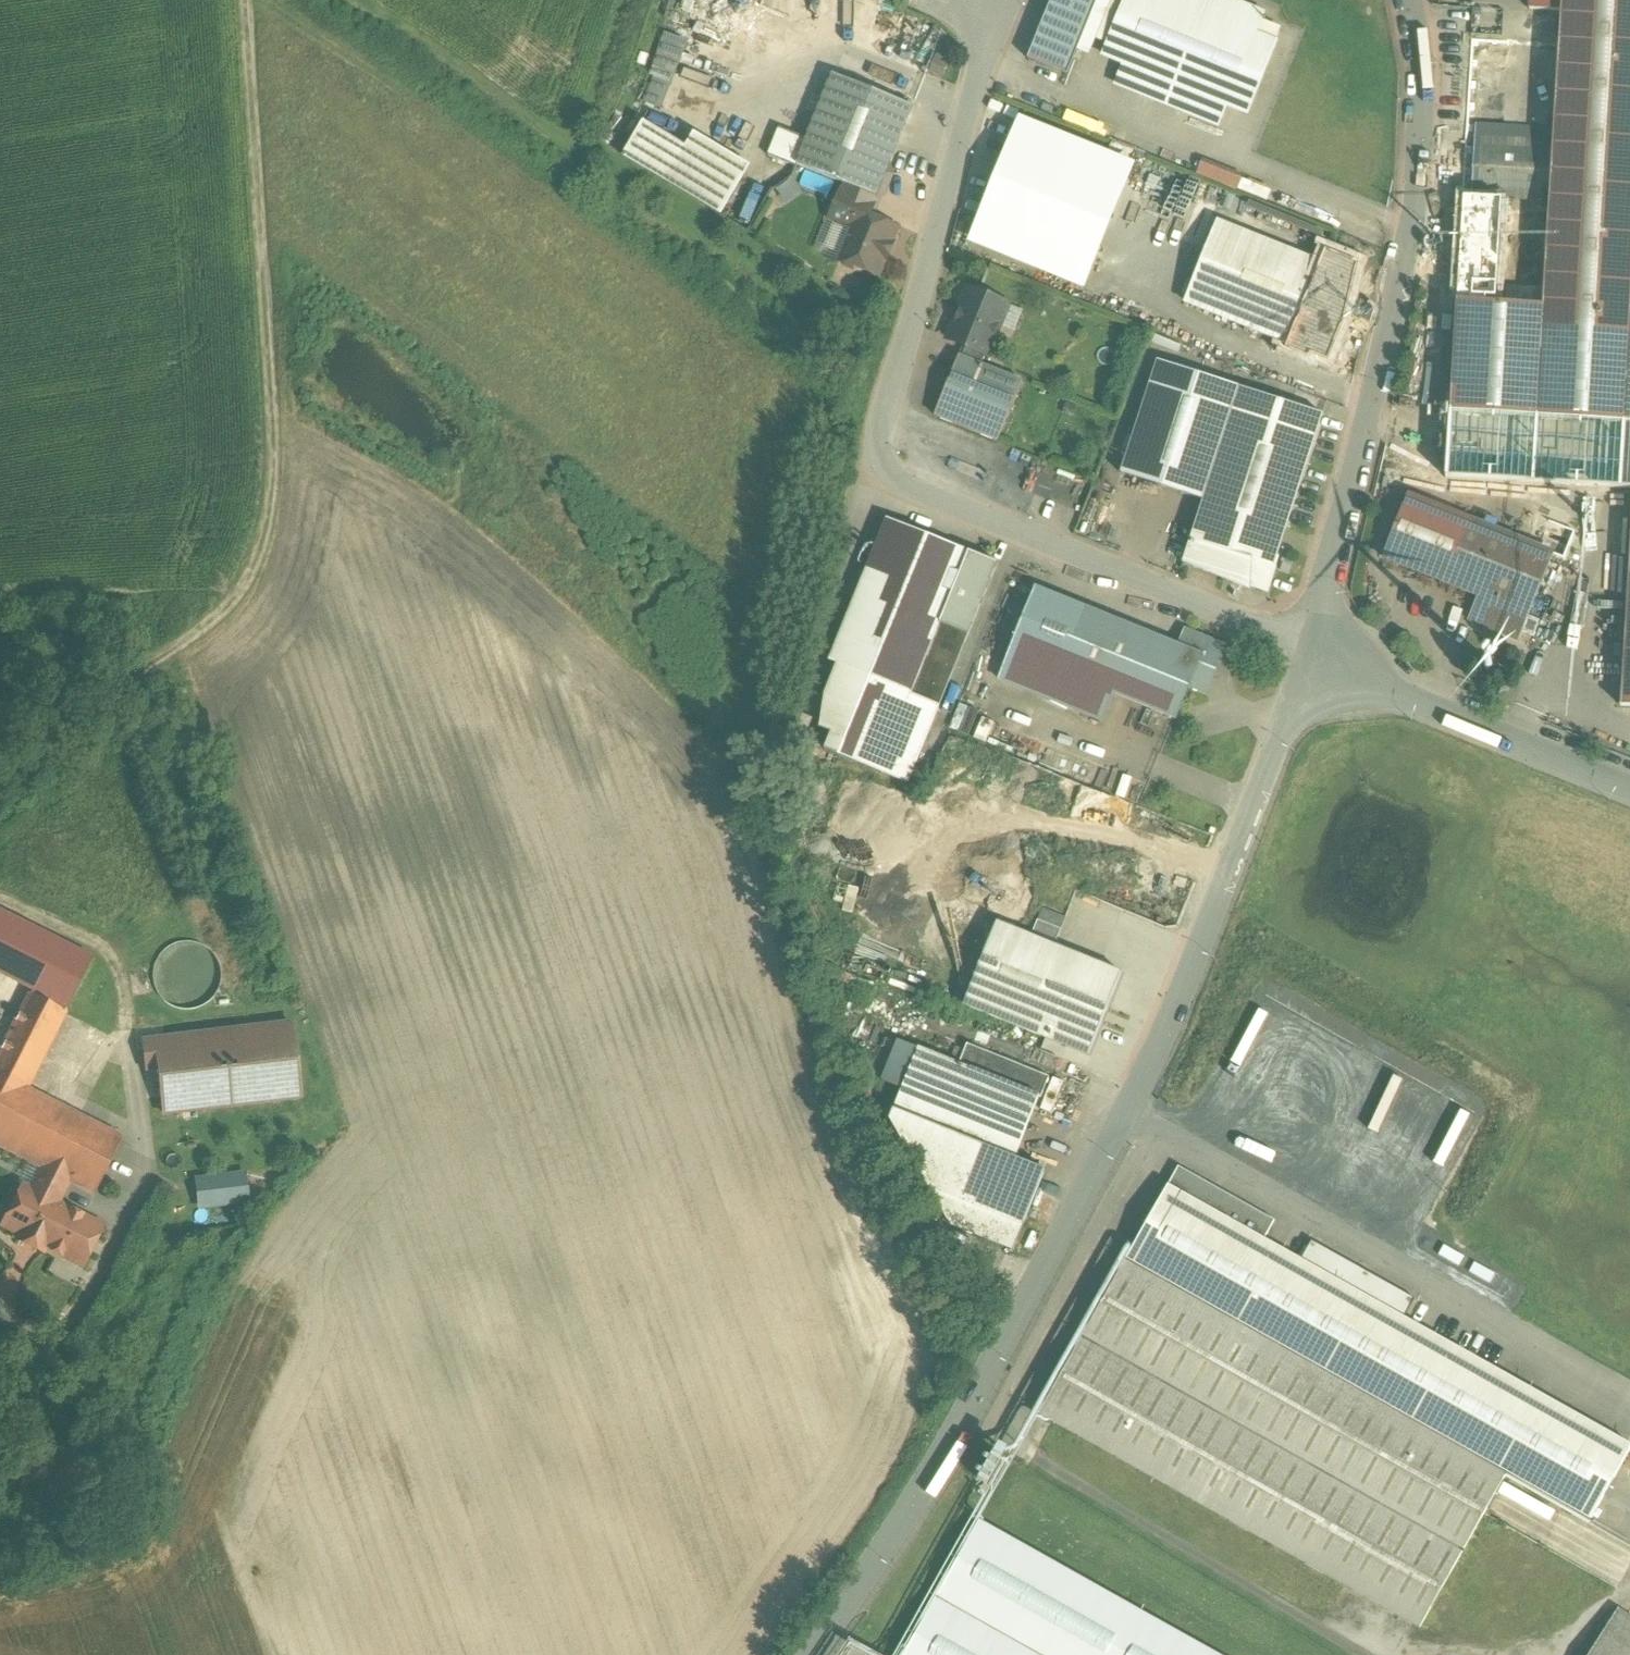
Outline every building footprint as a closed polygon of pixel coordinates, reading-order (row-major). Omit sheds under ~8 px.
[(1030,64),(1065,79),(1099,0),(1057,0),(1030,64)] [(1098,61),(1118,69),(1110,90),(1217,132),(1224,113),(1246,120),(1276,46),(1256,37),(1264,15),(1226,0),(1123,0),(1098,61)] [(1553,129),(1549,190),(1543,307),(1541,329),(1629,334),(1629,0),(1560,0),(1553,129)] [(663,35),(637,100),(658,108),(683,42),(663,35)] [(916,110),(830,76),(794,167),(880,201),(916,110)] [(1080,290),(1128,159),(1010,116),(1004,134),(988,128),(964,194),(977,198),(959,245),(1080,290)] [(1549,190),(1553,129),(1478,124),(1474,194),(1534,198),(1534,189),(1549,190)] [(687,152),(641,125),(619,163),(722,223),(750,175),(694,141),(687,152)] [(1234,189),(1239,177),(1200,161),(1195,173),(1234,189)] [(829,208),(809,262),(872,287),(893,230),(829,208)] [(1472,224),(1467,223),(1466,245),(1472,245),(1470,269),(1495,270),(1496,266),(1507,266),(1506,271),(1524,273),(1526,250),(1521,249),(1523,225),(1473,222),(1472,224)] [(1321,264),(1216,224),(1185,305),(1290,345),(1321,264)] [(1012,309),(966,288),(941,346),(986,365),(1012,309)] [(1543,307),(1458,301),(1450,412),(1629,424),(1629,334),(1541,329),(1543,307)] [(1021,382),(961,359),(933,422),(994,445),(1021,382)] [(1325,423),(1157,369),(1123,476),(1203,501),(1181,571),(1268,599),(1325,423)] [(1407,495),(1382,556),(1480,597),(1471,619),(1518,639),(1553,554),(1564,559),(1595,484),(1549,465),(1518,540),(1407,495)] [(992,567),(884,526),(798,752),(906,793),(992,567)] [(1621,706),(1629,707),(1629,549),(1621,706)] [(1177,652),(1037,594),(998,688),(1100,730),(1112,701),(1174,726),(1190,687),(1167,678),(1177,652)] [(1177,652),(1167,678),(1190,687),(1207,693),(1225,647),(1185,631),(1177,652)] [(1031,932),(1055,940),(1064,915),(1040,907),(1031,932)] [(65,1013),(91,960),(0,914),(0,973),(32,989),(29,995),(65,1013)] [(1115,973),(991,925),(960,1006),(1083,1054),(1115,973)] [(201,946),(192,943),(184,943),(175,945),(167,949),(161,956),(156,963),(154,972),(153,980),(155,989),(160,997),(166,1003),(173,1008),(182,1010),(191,1011),(199,1008),(207,1004),(214,998),(218,991),(221,982),(221,973),(219,965),(215,957),(208,950),(201,946)] [(65,1013),(29,995),(0,1053),(0,1146),(42,1167),(69,1181),(94,1194),(122,1139),(25,1090),(65,1013)] [(292,1024),(143,1042),(146,1071),(158,1069),(163,1115),(300,1098),(292,1024)] [(957,1058),(917,1043),(891,1109),(1015,1160),(1049,1077),(963,1045),(957,1058)] [(45,1248),(82,1266),(102,1227),(57,1203),(69,1181),(42,1167),(31,1190),(22,1186),(2,1226),(20,1235),(17,1240),(42,1253),(45,1248)] [(190,1176),(191,1208),(245,1205),(243,1173),(190,1176)] [(1163,1188),(1038,1417),(1422,1625),(1505,1473),(1588,1518),(1629,1442),(1163,1188)] [(978,1464),(992,1473),(1000,1460),(986,1451),(978,1464)] [(974,1522),(899,1654),(1212,1654),(974,1522)] [(1617,1611),(1590,1654),(1629,1654),(1629,1619),(1617,1611)]
